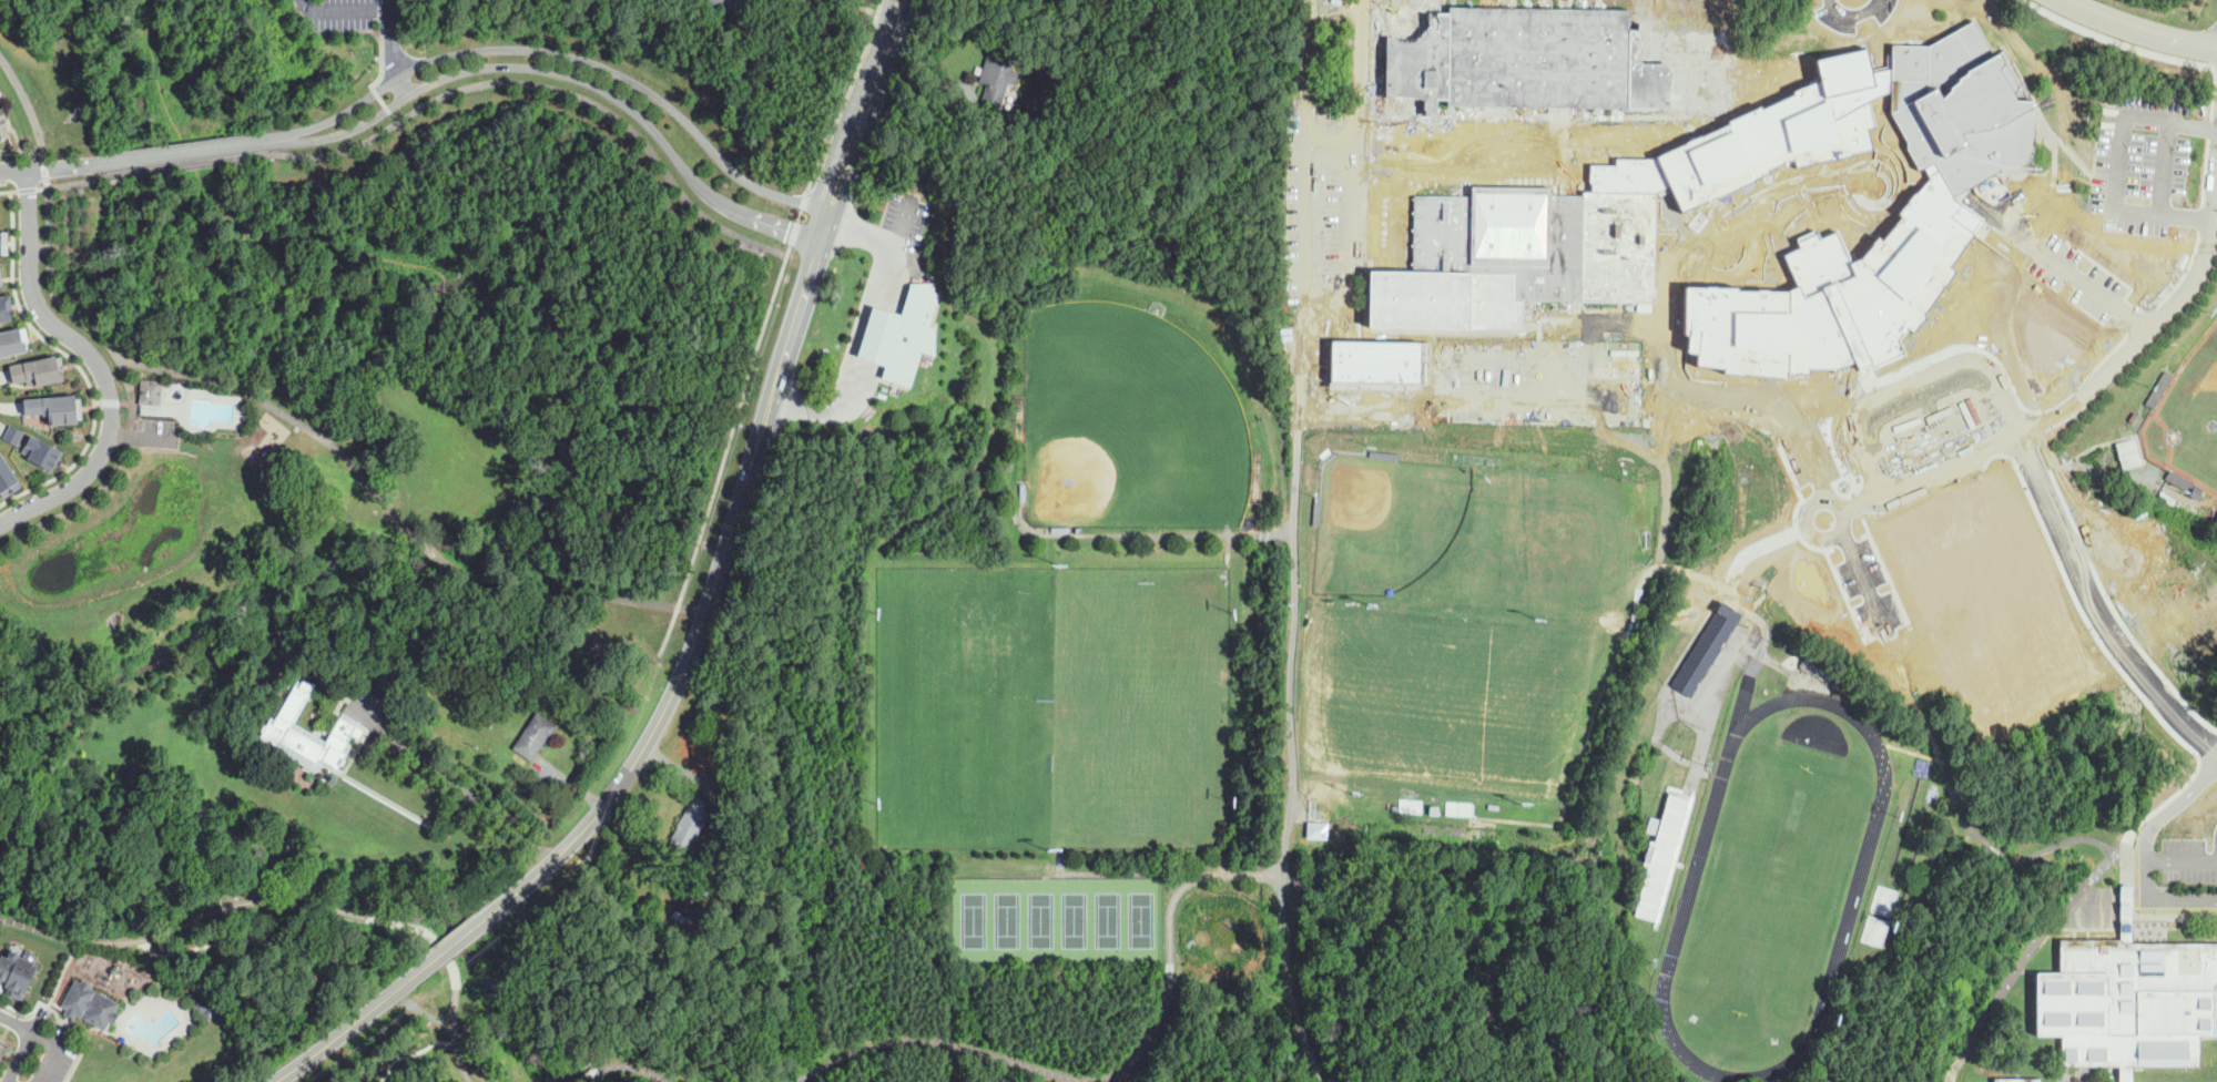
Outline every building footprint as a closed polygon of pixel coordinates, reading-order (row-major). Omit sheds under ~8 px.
[(700,7),(701,0),(750,0),(749,11),(748,11),(700,7)] [(1727,66),(1733,66),(1733,49),(1728,49),(1728,30),(1650,29),(1650,21),(1637,21),(1637,29),(1629,29),(1629,8),(1449,7),(1449,12),(1439,12),(1439,0),(1384,0),(1384,112),(1437,112),(1437,99),(1447,99),(1447,107),(1727,108),(1727,66)] [(1659,190),(1655,300),(1525,298),(1525,327),(1472,327),(1472,331),(1366,329),(1367,270),(1413,270),(1414,192),(1468,193),(1469,184),(1553,185),(1553,190),(1593,191),(1593,183),(1589,183),(1589,163),(1616,163),(1616,156),(1656,155),(1793,95),(1793,88),(1821,80),(1817,59),(1865,45),(1871,71),(1892,65),(1892,48),(1930,47),(1975,21),(2004,75),(2022,108),(2041,108),(2036,120),(2033,169),(2001,171),(1960,197),(1991,221),(1956,265),(1962,269),(1915,330),(1905,328),(1898,339),(1904,354),(1871,369),(1869,367),(1858,371),(1853,360),(1832,370),(1830,368),(1809,365),(1808,371),(1788,368),(1786,379),(1725,369),(1721,365),(1695,364),(1696,349),(1687,349),(1688,335),(1681,335),(1684,287),(1789,292),(1799,287),(1784,254),(1801,246),(1797,237),(1819,228),(1821,234),(1838,227),(1852,262),(1860,258),(1877,236),(1884,242),(1903,216),(1901,211),(1931,176),(1892,114),(1892,94),(1869,98),(1874,126),(1870,127),(1874,152),(1798,166),(1796,157),(1678,211),(1670,190),(1659,190)] [(1000,108),(980,102),(986,84),(978,82),(988,52),(994,54),(1000,37),(1021,43),(1013,70),(1019,72),(1015,85),(1008,83),(1000,108)] [(10,131),(0,134),(0,109),(3,108),(10,131)] [(1406,222),(1377,222),(1377,240),(1405,241),(1406,222)] [(877,308),(903,316),(912,285),(939,293),(930,325),(935,327),(936,355),(922,350),(912,385),(885,377),(889,363),(863,355),(877,308)] [(13,317),(0,321),(0,291),(4,289),(13,317)] [(22,348),(0,353),(0,325),(16,321),(22,348)] [(1375,332),(1357,332),(1358,369),(1375,368),(1375,332)] [(31,384),(17,387),(12,368),(62,357),(67,379),(32,387),(31,384)] [(2154,410),(2145,405),(2165,370),(2174,376),(2154,410)] [(165,380),(165,404),(144,404),(144,379),(165,380)] [(937,394),(923,390),(925,380),(939,384),(937,394)] [(47,414),(23,416),(21,400),(73,395),(74,411),(75,421),(47,423),(47,414)] [(10,423),(23,430),(17,445),(3,438),(10,423)] [(31,435),(60,450),(50,469),(21,453),(31,435)] [(1399,460),(1369,458),(1370,451),(1399,455),(1399,460)] [(1,496),(0,494),(0,453),(20,484),(1,496)] [(2198,499),(2164,480),(2169,470),(2204,490),(2198,499)] [(1319,527),(1312,527),(1314,497),(1321,498),(1319,527)] [(1691,698),(1670,685),(1722,602),(1743,615),(1691,698)] [(1845,693),(1834,685),(1844,671),(1855,677),(1845,693)] [(325,780),(276,752),(278,747),(262,737),(264,733),(262,732),(265,726),(267,727),(297,674),(316,684),(292,728),(325,747),(343,717),(357,726),(343,752),(346,754),(337,769),(329,764),(327,768),(330,770),(325,780)] [(531,762),(512,749),(536,713),(558,727),(545,747),(541,746),(531,762)] [(1926,777),(1913,773),(1916,758),(1931,763),(1926,777)] [(1691,798),(1668,793),(1661,823),(1654,821),(1652,831),(1657,832),(1655,841),(1648,840),(1642,865),(1646,866),(1635,916),(1662,922),(1691,798)] [(1382,812),(1372,809),(1374,796),(1384,798),(1382,812)] [(679,856),(665,848),(671,839),(670,838),(677,827),(675,826),(689,803),(692,804),(696,797),(706,803),(702,810),(710,815),(689,850),(684,848),(679,856)] [(1395,815),(1385,813),(1389,800),(1399,803),(1395,815)] [(1328,840),(1306,839),(1308,823),(1329,824),(1328,840)] [(1897,889),(1877,884),(1871,911),(1891,916),(1897,889)] [(2132,945),(2216,945),(2216,987),(2214,987),(2214,990),(2216,990),(2216,1034),(2200,1034),(2200,1066),(2134,1066),(2134,1081),(2119,1081),(2119,1068),(2062,1068),(2062,1035),(2037,1035),(2037,971),(2061,971),(2061,940),(2121,940),(2121,888),(2132,888),(2132,945)] [(732,909),(723,907),(726,896),(735,899),(732,909)] [(687,928),(671,917),(683,899),(699,909),(687,928)] [(1600,927),(1591,926),(1593,916),(1601,917),(1600,927)] [(701,949),(692,939),(700,931),(709,941),(701,949)] [(8,983),(0,980),(0,961),(3,955),(12,958),(11,955),(12,951),(16,950),(19,952),(20,955),(20,956),(38,963),(22,998),(16,994),(14,996),(8,992),(11,986),(7,983),(8,983)] [(90,987),(95,990),(91,999),(94,1001),(100,992),(118,1002),(105,1024),(87,1014),(92,1006),(88,1003),(83,1012),(78,1010),(74,1014),(68,1011),(70,1006),(64,1002),(77,980),(82,982),(84,979),(92,983),(90,987)] [(203,999),(195,1006),(211,1021),(217,1014),(203,999)] [(10,1043),(0,1039),(0,1065),(10,1043)]
